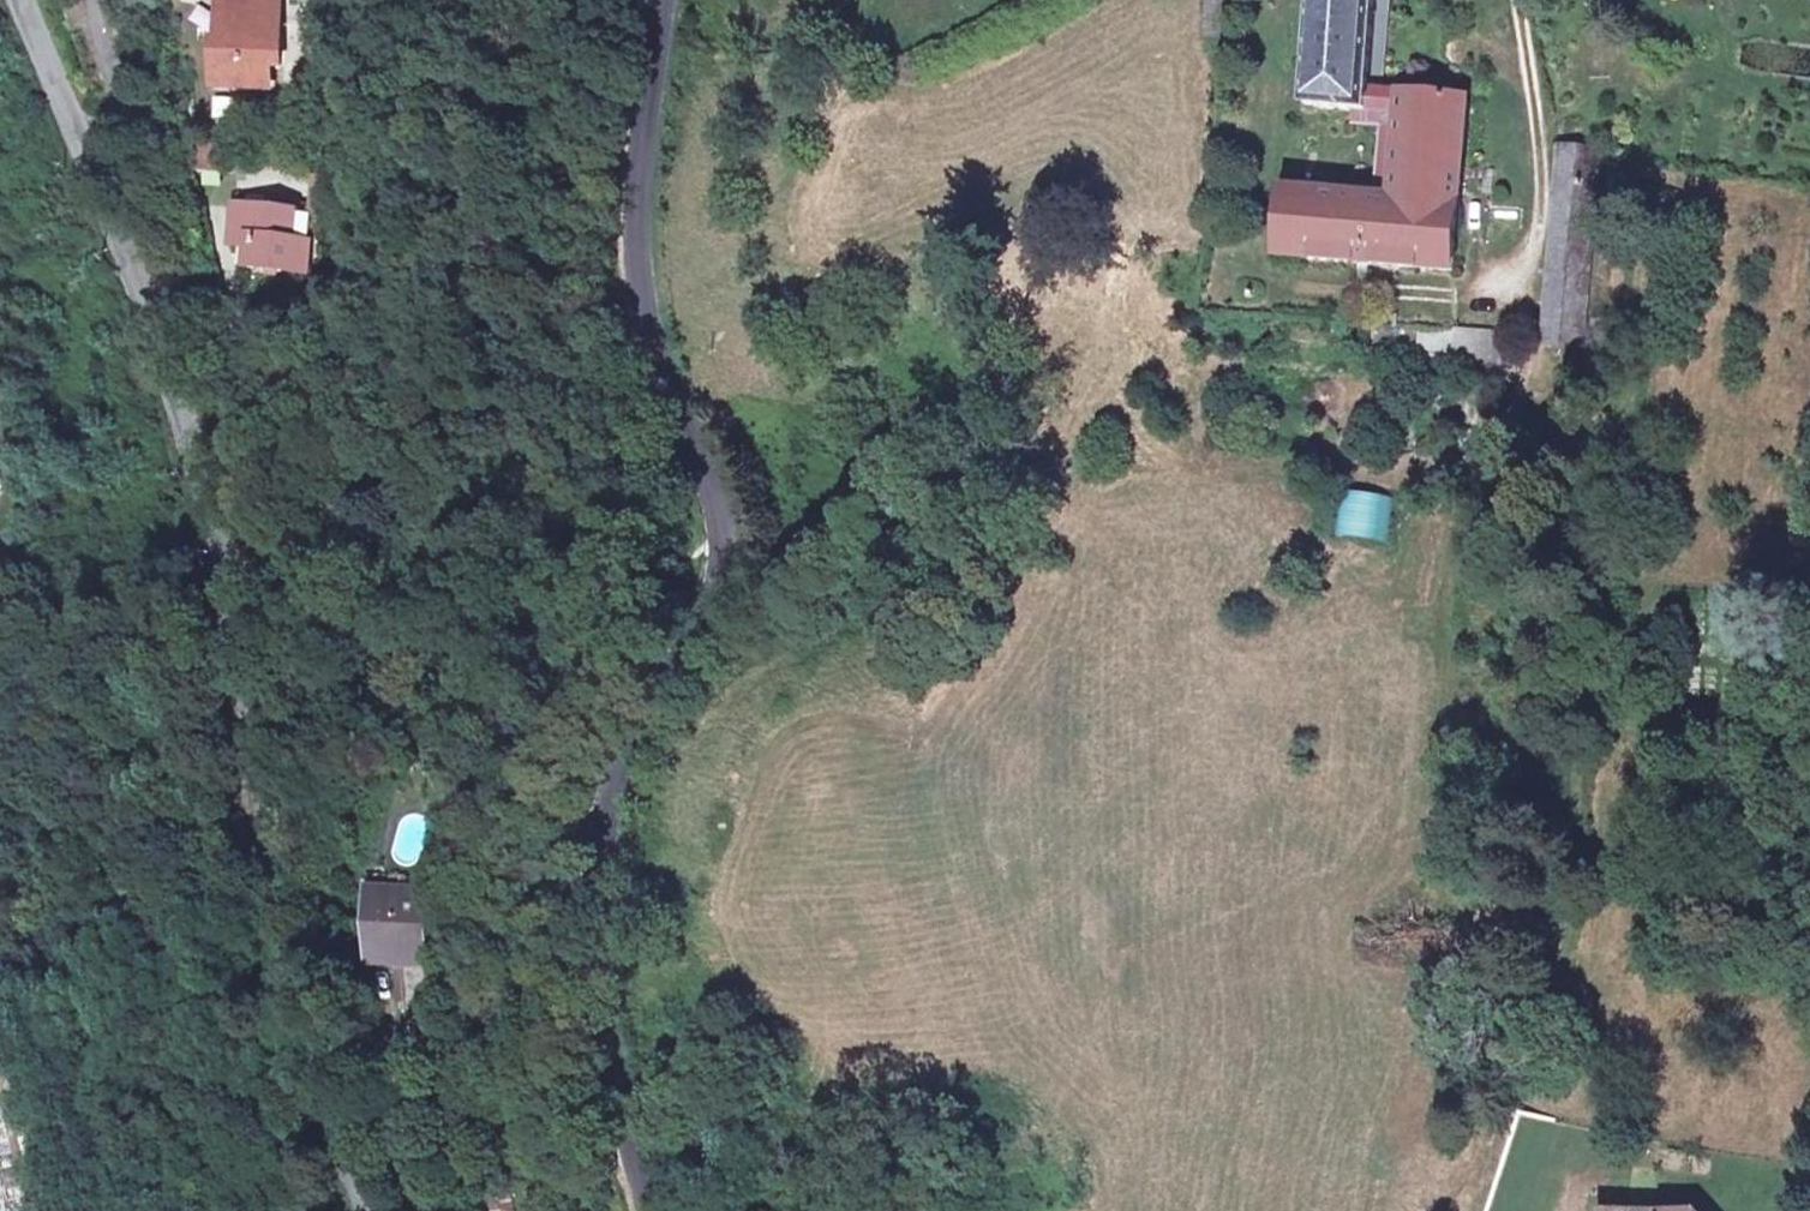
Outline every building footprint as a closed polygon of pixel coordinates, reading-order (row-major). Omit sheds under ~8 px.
[(1302,105),(1346,108),(1345,118),(1368,120),(1363,191),(1280,186),(1276,259),(1368,265),(1446,269),(1456,112),(1377,106),(1379,59),(1368,59),(1373,0),(1310,0),(1302,105)] [(276,9),(227,13),(230,58),(217,59),(220,102),(268,99),(267,77),(281,76),(276,9)] [(1538,340),(1576,341),(1589,144),(1551,142),(1538,340)] [(235,143),(202,143),(202,164),(235,164),(235,143)] [(236,234),(256,235),(254,264),(312,268),(313,234),(314,208),(298,207),(239,202),(236,234)] [(1420,325),(1419,348),(1444,349),(1456,350),(1457,327),(1420,325)] [(1457,327),(1456,350),(1508,352),(1510,339),(1510,329),(1457,327)] [(1341,491),(1339,538),(1388,540),(1390,494),(1341,491)] [(422,896),(375,898),(380,959),(425,956),(422,896)]
